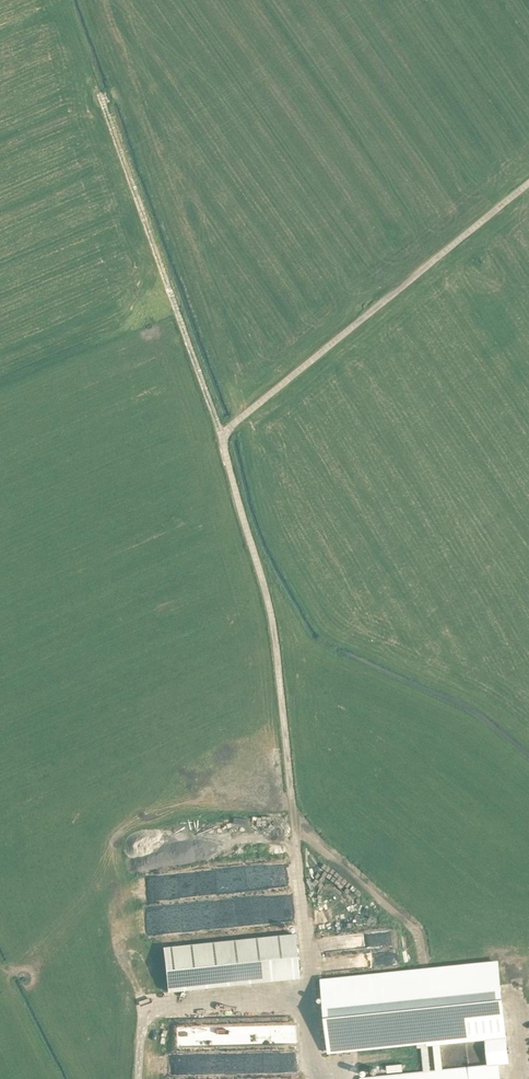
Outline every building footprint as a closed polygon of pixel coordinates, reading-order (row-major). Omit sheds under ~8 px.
[(171,990),(299,977),(295,936),(166,949),(171,990)] [(384,973),(322,979),(329,1050),(384,1044),(484,1034),(487,1064),(498,1063),(508,1062),(505,1032),(500,987),(500,980),(498,962),(497,962),(384,973)] [(360,1078),(500,1078),(498,1063),(487,1064),(384,1075),(360,1078)] [(388,1065),(389,1072),(402,1071),(401,1063),(388,1065)]
